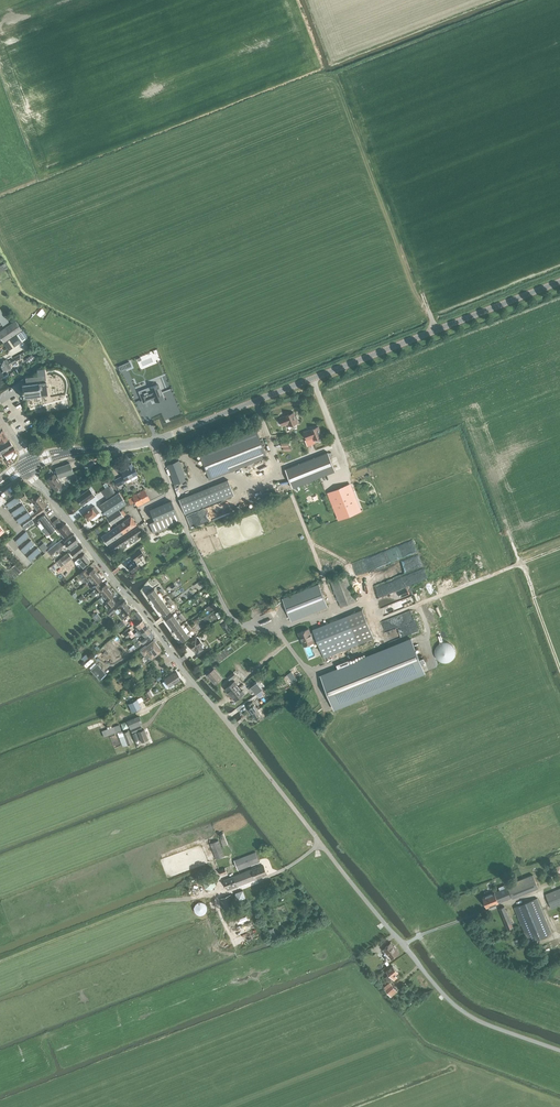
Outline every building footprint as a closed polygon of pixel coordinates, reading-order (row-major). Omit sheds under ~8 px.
[(9,322),(0,309),(0,322),(3,326),(9,322)] [(22,329),(16,320),(0,331),(0,337),(3,342),(22,329)] [(16,334),(9,339),(14,346),(21,341),(16,334)] [(32,354),(25,360),(28,363),(35,358),(32,354)] [(9,364),(6,359),(0,362),(0,369),(9,364)] [(119,366),(121,370),(131,366),(129,362),(119,366)] [(0,369),(0,373),(11,367),(9,364),(0,369)] [(26,397),(46,395),(44,376),(25,378),(26,384),(22,385),(22,389),(19,389),(20,393),(23,393),(23,397),(24,397),(26,397)] [(146,388),(139,391),(143,402),(151,399),(150,397),(153,396),(155,402),(163,398),(158,384),(149,387),(150,388),(147,389),(146,388)] [(295,416),(293,413),(286,416),(280,419),(282,426),(288,423),(290,426),(298,423),(296,419),(298,418),(297,416),(295,416)] [(322,437),(318,426),(310,430),(311,430),(305,433),(307,439),(313,437),(315,440),(322,437)] [(0,443),(1,443),(8,439),(2,429),(0,431),(0,443)] [(210,480),(267,457),(256,430),(199,452),(210,480)] [(3,452),(13,446),(9,440),(0,446),(0,454),(3,452)] [(289,443),(281,443),(281,447),(283,447),(283,451),(291,450),(291,446),(289,446),(289,443)] [(3,452),(9,462),(10,463),(12,461),(11,459),(16,452),(15,451),(16,450),(13,446),(3,452)] [(293,488),(336,471),(329,452),(286,469),(293,488)] [(175,485),(186,480),(179,460),(167,465),(175,485)] [(54,474),(47,479),(56,491),(58,489),(58,490),(60,490),(62,489),(62,487),(61,486),(63,485),(57,478),(59,478),(73,473),(70,463),(69,463),(55,468),(57,474),(55,475),(54,474)] [(133,465),(131,463),(126,466),(127,468),(121,472),(123,475),(114,480),(118,487),(125,483),(124,482),(138,474),(133,465)] [(185,514),(234,495),(228,479),(179,499),(185,514)] [(349,485),(330,493),(339,516),(358,508),(349,485)] [(0,497),(0,505),(3,503),(7,501),(5,498),(15,491),(14,491),(11,486),(1,493),(3,496),(1,497),(1,496),(0,497)] [(114,493),(109,486),(101,491),(107,499),(100,504),(107,516),(126,503),(118,492),(117,491),(114,493)] [(82,505),(89,500),(95,496),(89,488),(76,498),(82,505)] [(137,506),(150,500),(144,490),(132,496),(132,497),(128,499),(130,504),(135,502),(137,506)] [(17,496),(6,503),(9,507),(19,500),(17,496)] [(46,504),(40,496),(36,499),(34,496),(29,499),(32,502),(34,505),(33,505),(37,511),(31,515),(33,518),(45,509),(43,507),(46,504)] [(154,533),(180,521),(171,500),(149,509),(155,521),(149,523),(154,533)] [(22,504),(11,512),(14,516),(25,508),(22,504)] [(88,511),(84,514),(88,520),(96,514),(99,512),(95,505),(88,510),(88,511)] [(119,509),(106,518),(111,525),(111,524),(124,516),(126,514),(123,509),(120,511),(119,509)] [(27,512),(16,519),(19,523),(30,516),(27,512)] [(57,527),(62,523),(58,518),(52,522),(45,513),(35,521),(47,535),(56,528),(57,527)] [(107,544),(137,524),(131,516),(101,536),(107,544)] [(57,527),(56,528),(57,528),(63,536),(71,530),(71,529),(66,523),(66,524),(65,523),(63,525),(62,523),(57,527)] [(138,526),(109,546),(113,552),(142,532),(138,526)] [(25,531),(15,540),(18,544),(28,535),(25,531)] [(47,550),(42,554),(46,559),(51,555),(65,544),(66,544),(69,548),(71,550),(78,545),(76,542),(79,540),(73,533),(69,537),(64,541),(62,538),(47,550)] [(31,540),(21,549),(24,552),(34,544),(31,540)] [(74,557),(84,548),(80,544),(70,552),(74,557)] [(37,547),(27,556),(30,560),(40,551),(37,547)] [(132,572),(139,566),(137,563),(141,560),(139,558),(138,557),(144,553),(141,549),(132,556),(135,560),(127,566),(132,572)] [(64,564),(67,562),(72,558),(68,552),(63,556),(59,559),(64,564)] [(83,567),(90,561),(84,553),(79,557),(81,560),(79,562),(83,567)] [(16,563),(13,566),(19,573),(22,570),(16,563)] [(89,580),(98,573),(93,568),(89,572),(86,568),(79,573),(87,582),(89,580)] [(93,590),(99,585),(97,582),(102,579),(98,573),(89,580),(93,585),(90,587),(93,590)] [(340,607),(356,601),(346,574),(330,581),(340,607)] [(93,590),(90,592),(92,596),(98,591),(102,596),(110,589),(106,584),(102,587),(99,585),(93,590)] [(291,621),(328,607),(319,584),(282,599),(291,621)] [(151,598),(158,594),(154,588),(147,593),(151,598)] [(110,589),(102,596),(106,600),(103,602),(108,608),(115,602),(111,597),(115,594),(110,589)] [(155,604),(163,598),(159,593),(158,594),(151,598),(155,604)] [(159,609),(166,604),(162,599),(163,598),(155,604),(159,609)] [(115,610),(114,611),(117,614),(121,620),(125,616),(124,615),(132,608),(125,600),(117,606),(118,607),(115,609),(115,610)] [(214,602),(209,605),(212,610),(217,607),(214,602)] [(166,604),(159,609),(163,615),(170,610),(166,604)] [(309,628),(298,633),(304,646),(314,642),(314,640),(317,639),(324,658),(359,644),(374,638),(363,609),(347,615),(313,629),(314,632),(311,633),(309,628)] [(135,622),(141,617),(137,611),(130,616),(135,622)] [(97,622),(101,617),(97,613),(92,617),(97,622)] [(170,624),(177,619),(173,614),(166,619),(170,624)] [(138,629),(145,623),(143,619),(135,625),(137,628),(135,629),(137,631),(139,630),(138,629)] [(175,631),(181,626),(177,619),(170,624),(175,631)] [(115,626),(114,628),(116,631),(118,630),(125,624),(121,620),(115,626)] [(138,634),(148,627),(145,623),(138,629),(139,630),(137,631),(136,632),(138,634)] [(181,626),(175,631),(178,636),(185,631),(187,629),(190,627),(188,624),(183,628),(181,626)] [(138,634),(132,639),(134,642),(138,639),(140,637),(141,638),(142,637),(141,637),(143,635),(144,636),(151,631),(148,627),(138,634)] [(140,637),(138,639),(139,640),(140,639),(143,643),(146,640),(154,634),(151,631),(144,636),(143,635),(141,637),(142,637),(141,638),(140,637)] [(185,631),(178,636),(182,641),(189,636),(186,632),(185,631)] [(196,637),(196,636),(190,640),(191,643),(189,644),(192,649),(194,647),(198,652),(203,648),(201,646),(202,646),(201,645),(203,644),(198,636),(196,637)] [(337,668),(320,675),(334,710),(425,673),(411,638),(349,663),(348,660),(336,665),(337,668)] [(151,659),(162,651),(154,640),(140,650),(146,659),(149,657),(151,659)] [(95,662),(89,667),(91,669),(90,670),(99,680),(106,674),(97,664),(95,662)] [(215,684),(223,678),(215,668),(207,675),(215,684)] [(164,680),(162,682),(165,687),(168,686),(169,687),(181,679),(176,671),(164,679),(164,680)] [(230,680),(235,676),(236,675),(234,672),(228,677),(230,680)] [(241,691),(236,685),(238,684),(235,681),(225,689),(235,700),(245,692),(243,690),(241,691)] [(141,708),(137,699),(128,704),(132,712),(141,708)] [(252,713),(259,708),(255,703),(253,701),(247,705),(252,713)] [(259,708),(252,713),(258,721),(264,717),(262,715),(263,714),(259,708)] [(136,716),(127,720),(130,729),(140,725),(142,724),(139,715),(136,716)] [(104,736),(121,730),(119,724),(102,731),(104,736)] [(141,742),(148,740),(144,729),(137,731),(141,742)] [(123,732),(127,745),(133,743),(128,730),(123,732)] [(122,747),(127,745),(123,732),(122,731),(117,733),(122,747)] [(223,846),(228,844),(223,833),(218,835),(223,846)] [(216,859),(225,856),(219,840),(210,843),(216,859)] [(238,870),(260,862),(256,852),(234,860),(238,870)] [(267,874),(264,865),(252,870),(252,869),(224,880),(228,890),(256,879),(255,878),(267,874)] [(512,898),(539,888),(533,874),(507,884),(512,898)] [(213,890),(217,885),(214,879),(208,878),(204,883),(206,889),(213,890)] [(487,908),(511,898),(507,887),(482,897),(487,908)] [(559,905),(559,888),(545,894),(552,909),(559,905)] [(224,909),(235,905),(231,895),(220,899),(224,909)] [(529,943),(552,933),(537,898),(514,907),(529,943)] [(195,907),(194,908),(195,910),(195,911),(196,913),(197,914),(199,914),(200,915),(202,915),(203,914),(205,913),(206,912),(207,911),(207,910),(207,908),(207,906),(206,905),(205,904),(204,903),(203,902),(201,902),(200,902),(198,903),(197,903),(196,904),(195,906),(195,907)] [(508,929),(513,927),(505,906),(499,909),(508,929)] [(384,954),(385,955),(389,961),(393,958),(392,957),(399,951),(394,945),(394,946),(391,942),(382,950),(385,953),(384,954)] [(393,965),(386,971),(388,975),(387,976),(390,980),(392,978),(394,980),(398,978),(396,975),(399,972),(393,965)] [(390,982),(383,987),(391,997),(397,991),(390,982)]
